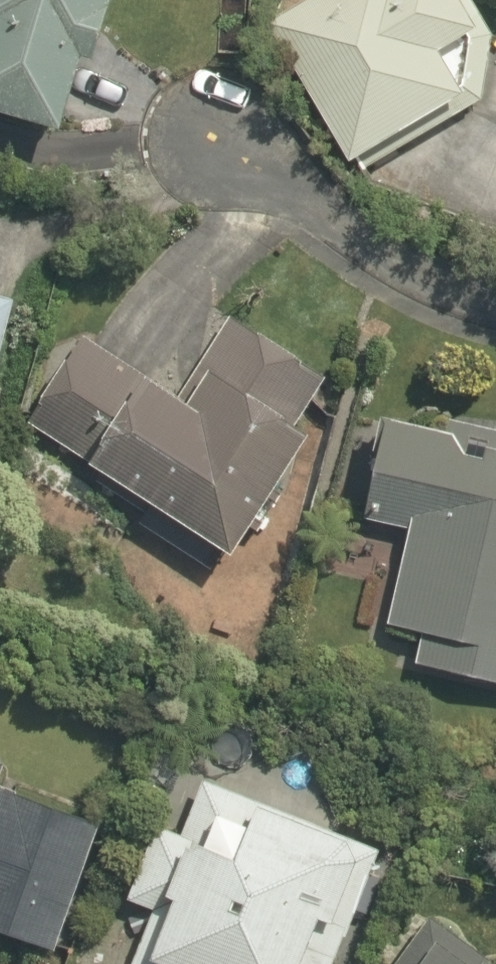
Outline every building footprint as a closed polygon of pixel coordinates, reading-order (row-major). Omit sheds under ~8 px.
[(59,127),(80,57),(89,60),(107,0),(0,0),(0,109),(59,127)] [(351,161),(415,123),(421,134),(482,98),(491,33),(472,0),(306,0),(269,22),(351,161)] [(17,303),(0,298),(0,363),(17,303)] [(141,524),(227,577),(315,435),(299,425),(328,378),(232,319),(182,398),(82,335),(28,421),(106,470),(99,482),(148,513),(141,524)] [(495,681),(495,430),(452,420),(450,433),(386,418),(363,517),(411,528),(389,623),(424,631),(416,663),(495,681)] [(380,850),(207,782),(186,835),(158,824),(129,898),(156,908),(134,963),(335,963),(380,850)] [(102,820),(0,785),(0,931),(57,950),(102,820)] [(493,960),(431,917),(398,963),(495,963),(495,959),(493,960)]
